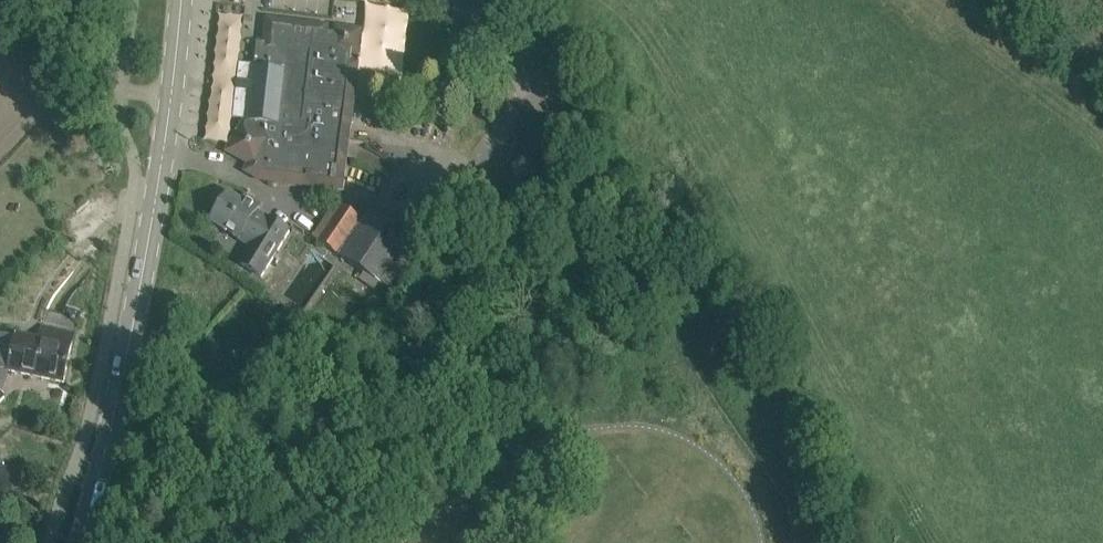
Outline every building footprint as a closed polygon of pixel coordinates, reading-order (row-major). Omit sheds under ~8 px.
[(324,29),(270,23),(268,45),(256,43),(252,82),(243,81),(242,91),(251,92),(248,120),(245,125),(244,125),(228,152),(252,166),(249,171),(261,178),(339,187),(353,68),(349,67),(350,56),(358,57),(361,30),(335,27),(334,34),(323,33),(324,29)] [(228,195),(211,221),(251,248),(239,265),(260,279),(291,231),(259,211),(261,208),(245,198),(241,203),(228,195)] [(381,284),(395,293),(395,292),(399,294),(404,287),(427,252),(410,241),(370,213),(364,222),(337,204),(314,238),(381,284)] [(64,383),(74,334),(42,327),(39,341),(17,336),(17,338),(0,334),(0,370),(64,383)]
